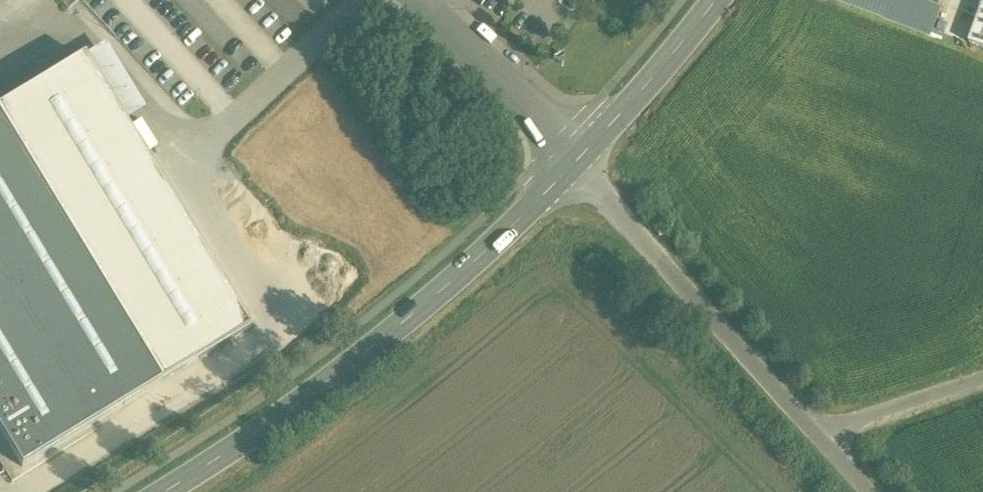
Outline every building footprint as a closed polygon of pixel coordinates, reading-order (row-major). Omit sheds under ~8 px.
[(924,0),(845,0),(918,28),(919,23),(928,1),(924,0)] [(919,23),(930,28),(940,2),(936,0),(928,0),(928,1),(919,23)] [(970,43),(982,48),(982,9),(970,43)] [(23,466),(162,380),(0,115),(0,427),(23,466)]
